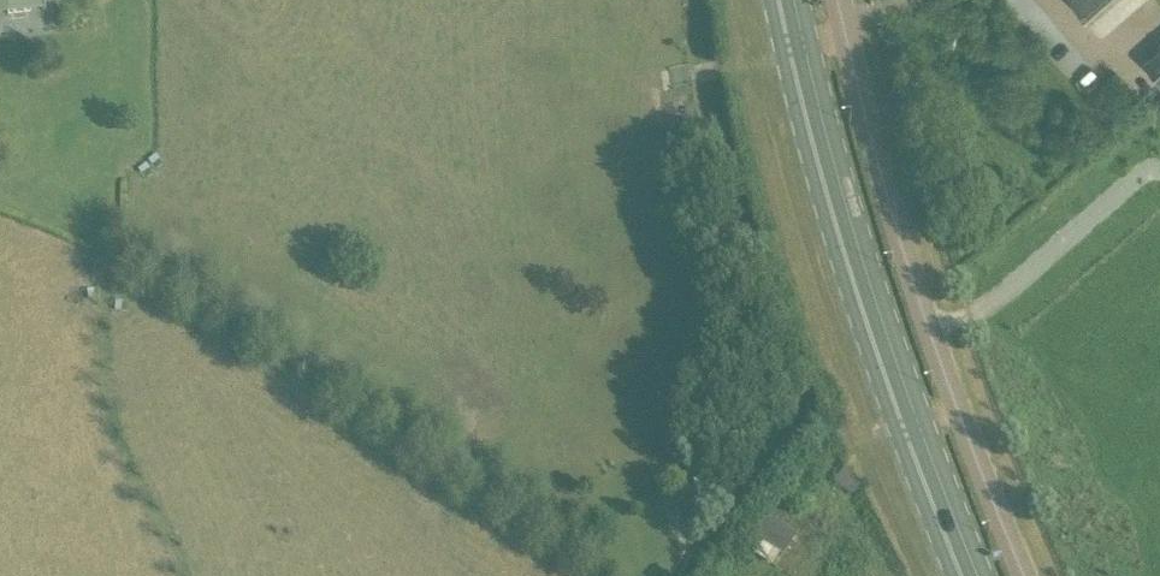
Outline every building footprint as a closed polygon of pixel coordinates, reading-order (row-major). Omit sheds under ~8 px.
[(9,14),(33,11),(31,0),(8,0),(9,14)] [(1102,30),(1136,0),(1075,0),(1102,30)] [(1148,65),(1159,79),(1159,55),(1148,65)] [(798,536),(762,512),(739,546),(775,570),(798,536)]
